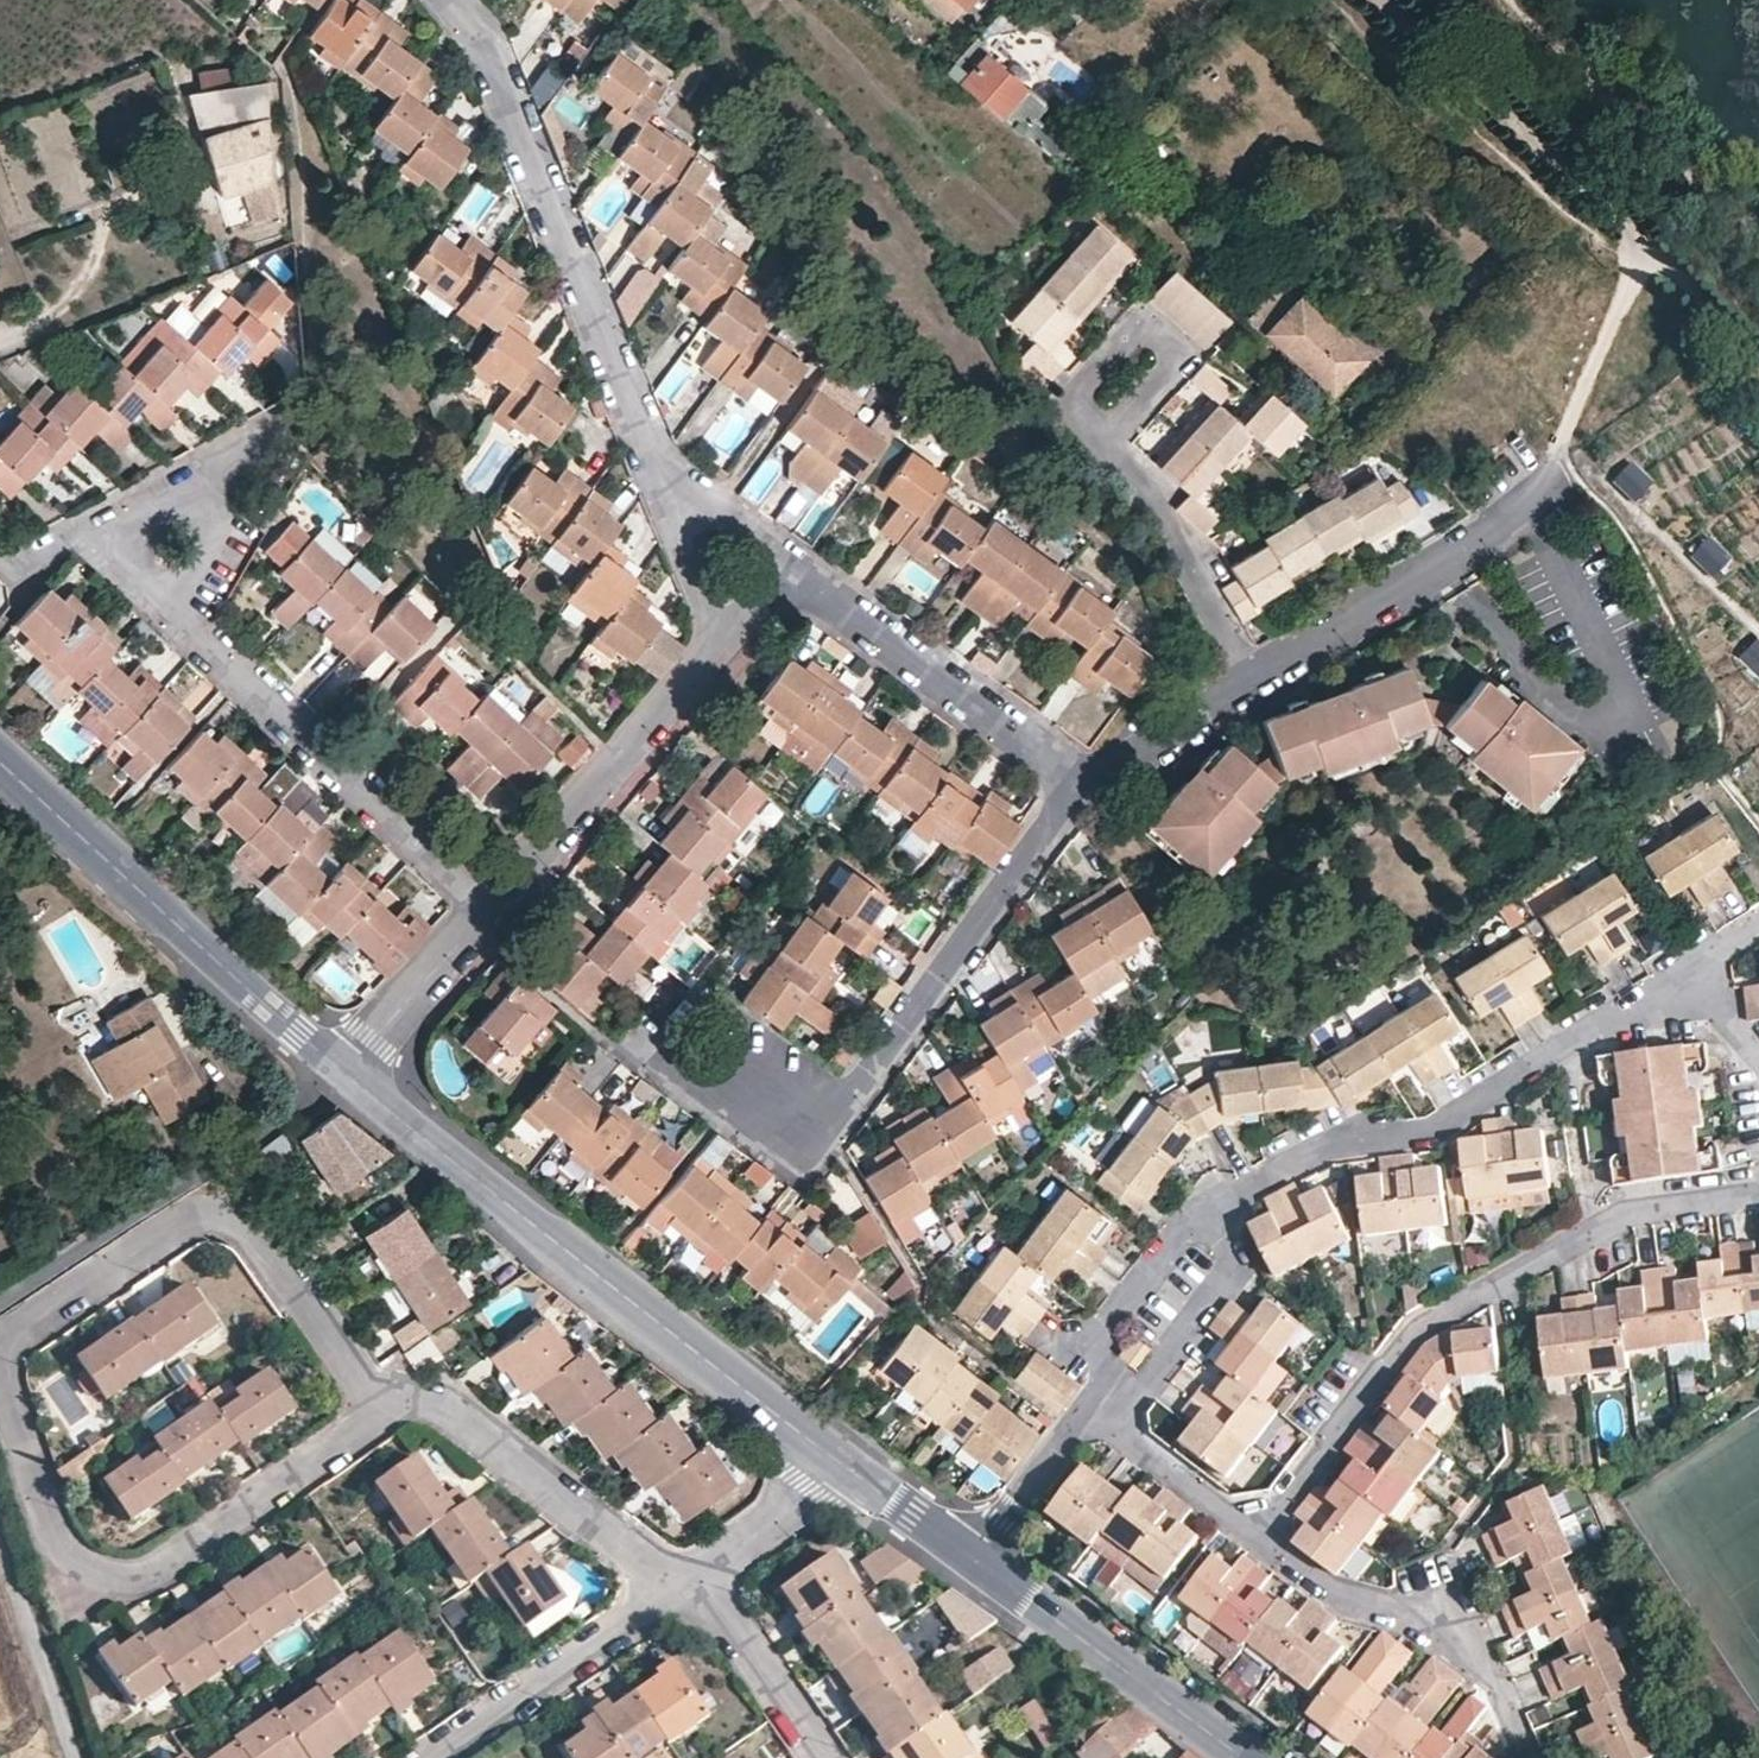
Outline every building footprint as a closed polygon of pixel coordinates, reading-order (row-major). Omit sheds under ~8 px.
[(364,0),(351,0),(348,3),(344,0),(327,0),(304,31),(318,42),(313,50),(334,66),(336,63),(376,9),(364,0)] [(557,5),(575,18),(589,0),(561,0),(557,5)] [(949,21),(954,15),(937,0),(926,0),(949,21)] [(954,15),(968,0),(937,0),(954,15)] [(416,60),(394,44),(382,35),(392,21),(376,9),(336,63),(353,76),(357,71),(372,83),(389,96),(416,60)] [(404,30),(392,21),(382,35),(394,44),(404,30)] [(585,59),(594,34),(577,28),(568,53),(585,59)] [(622,34),(613,46),(630,59),(633,54),(648,66),(667,80),(673,71),(622,34)] [(972,41),(944,72),(945,73),(1052,161),(1067,145),(1033,116),(1043,102),(992,58),(1001,48),(994,41),(984,52),(972,41)] [(641,114),(667,80),(648,66),(644,70),(630,59),(613,46),(585,84),(606,98),(607,99),(619,108),(609,121),(626,134),(641,114)] [(644,70),(648,66),(633,54),(630,59),(644,70)] [(367,126),(404,152),(432,113),(414,100),(434,73),(416,60),(389,96),(367,126)] [(238,65),(196,73),(199,91),(241,85),(238,65)] [(368,88),(372,83),(357,71),(353,76),(368,88)] [(268,177),(265,80),(241,85),(199,91),(187,93),(218,195),(253,185),(262,217),(279,213),(268,177)] [(572,158),(546,96),(536,109),(557,162),(572,158)] [(619,108),(607,99),(597,112),(609,121),(619,108)] [(434,110),(432,113),(404,152),(392,168),(411,183),(417,176),(433,187),(461,146),(446,134),(454,124),(434,110)] [(641,114),(626,134),(614,151),(634,167),(646,175),(635,190),(652,204),(673,177),(689,154),(693,149),(676,135),(673,140),(656,127),(641,114)] [(673,140),(676,135),(660,123),(656,127),(673,140)] [(1073,176),(1077,180),(1084,173),(1099,157),(1094,153),(1073,176)] [(652,204),(624,243),(641,255),(662,229),(679,242),(690,227),(704,208),(718,190),(699,176),(706,167),(689,154),(673,177),(652,204)] [(646,175),(634,167),(624,182),(635,190),(646,175)] [(724,254),(706,241),(711,235),(720,220),(704,208),(690,227),(679,242),(663,265),(684,282),(695,289),(685,303),(704,317),(728,284),(744,261),(727,248),(724,254)] [(1113,275),(1128,257),(1088,221),(1060,254),(1095,283),(1106,270),(1113,275)] [(493,253),(475,240),(464,254),(454,246),(453,245),(431,230),(406,264),(422,276),(438,288),(434,294),(452,307),(493,253)] [(464,232),(454,246),(464,254),(475,240),(464,232)] [(724,254),(727,248),(711,235),(706,241),(724,254)] [(505,312),(522,290),(507,277),(512,268),(493,253),(452,307),(451,309),(472,324),(479,316),(493,329),(505,312)] [(1083,297),(1095,283),(1060,254),(1034,285),(1075,320),(1090,302),(1083,297)] [(613,305),(634,317),(658,275),(637,263),(613,305)] [(1182,280),(1167,268),(1141,297),(1157,310),(1182,280)] [(1101,288),(1113,275),(1106,270),(1095,283),(1101,288)] [(287,295),(262,272),(238,299),(226,288),(212,304),(217,309),(203,323),(188,339),(217,364),(222,368),(240,348),(250,337),(263,348),(275,332),(263,321),(287,295)] [(418,282),(434,294),(438,288),(422,276),(418,282)] [(1197,294),(1182,280),(1157,310),(1172,324),(1197,294)] [(695,289),(684,282),(674,296),(685,303),(695,289)] [(1090,302),(1101,288),(1095,283),(1083,297),(1090,302)] [(728,284),(704,317),(699,323),(715,335),(695,363),(713,377),(754,322),(762,311),(728,284)] [(1052,333),(1059,339),(1075,320),(1034,285),(1006,318),(1029,341),(1039,349),(1052,333)] [(1331,391),(1361,355),(1292,297),(1288,301),(1269,285),(1242,317),(1331,391)] [(1197,294),(1172,324),(1185,335),(1210,305),(1197,294)] [(217,309),(212,304),(199,319),(203,323),(217,309)] [(1222,316),(1210,305),(1185,335),(1197,345),(1222,316)] [(166,319),(155,310),(115,355),(131,370),(146,354),(158,340),(152,334),(166,319)] [(526,327),(505,312),(493,329),(465,368),(485,383),(491,375),(506,387),(528,357),(534,349),(518,337),(526,327)] [(188,339),(166,319),(152,334),(158,340),(146,354),(131,370),(162,398),(180,380),(191,369),(203,380),(217,364),(188,339)] [(752,383),(773,399),(799,363),(783,351),(766,340),(770,334),(754,322),(713,377),(729,389),(740,375),(752,383)] [(1046,355),(1059,339),(1052,333),(1039,349),(1046,355)] [(766,340),(783,351),(786,346),(770,334),(766,340)] [(250,337),(240,348),(253,359),(263,348),(250,337)] [(1046,355),(1039,349),(1029,341),(1021,351),(1046,381),(1058,365),(1046,355)] [(845,358),(835,351),(823,367),(833,374),(845,358)] [(1046,381),(1021,351),(1011,361),(1019,373),(1035,394),(1046,381)] [(162,398),(131,370),(115,355),(83,387),(120,419),(135,403),(160,425),(175,410),(162,398)] [(543,442),(569,406),(549,392),(537,383),(546,370),(528,357),(506,387),(490,410),(508,423),(512,418),(527,431),(543,442)] [(1184,381),(1203,397),(1209,402),(1222,387),(1194,364),(1191,367),(1181,379),(1184,381)] [(191,369),(180,380),(194,391),(203,380),(191,369)] [(558,379),(546,370),(537,383),(549,392),(558,379)] [(455,381),(443,372),(423,399),(429,414),(430,416),(455,381)] [(70,376),(69,375),(55,391),(39,408),(76,440),(90,424),(116,447),(133,430),(120,419),(83,387),(70,376)] [(740,375),(729,389),(740,397),(752,383),(740,375)] [(55,391),(39,377),(23,394),(25,395),(39,408),(55,391)] [(1264,388),(1258,382),(1243,400),(1249,405),(1264,388)] [(780,462),(798,475),(846,410),(811,384),(783,421),(800,434),(780,462)] [(1299,417),(1264,388),(1249,405),(1243,400),(1228,418),(1243,431),(1267,452),(1299,417)] [(1172,413),(1185,398),(1176,390),(1169,398),(1163,405),(1172,413)] [(61,456),(76,440),(39,408),(25,395),(10,411),(14,415),(2,428),(0,430),(0,457),(20,475),(38,454),(48,444),(61,456)] [(1197,418),(1209,402),(1203,397),(1190,412),(1197,418)] [(666,407),(663,399),(655,402),(659,411),(666,407)] [(1215,464),(1243,431),(1228,418),(1209,402),(1197,418),(1190,412),(1176,429),(1215,464)] [(798,475),(816,489),(836,462),(854,475),(882,436),(846,410),(798,475)] [(10,411),(0,421),(0,427),(2,428),(14,415),(10,411)] [(524,434),(527,431),(512,418),(508,423),(524,434)] [(1215,464),(1176,429),(1160,448),(1166,454),(1155,468),(1185,494),(1188,496),(1215,464)] [(627,464),(618,443),(606,461),(621,472),(627,464)] [(48,444),(38,454),(52,466),(61,456),(48,444)] [(932,483),(941,472),(905,446),(877,482),(893,495),(873,524),(892,538),(932,483)] [(1148,462),(1155,468),(1166,454),(1160,448),(1148,462)] [(6,490),(20,475),(0,457),(0,485),(6,490)] [(1635,458),(1615,478),(1637,501),(1658,482),(1635,458)] [(589,483),(570,471),(560,485),(549,476),(529,461),(504,495),(519,506),(537,518),(532,525),(549,537),(589,483)] [(559,463),(549,476),(560,485),(570,471),(559,463)] [(1402,521),(1420,511),(1401,479),(1382,490),(1373,476),(1338,497),(1359,530),(1363,537),(1367,543),(1386,531),(1382,524),(1399,515),(1402,521)] [(605,538),(618,520),(602,507),(607,497),(589,483),(549,537),(547,540),(567,554),(574,546),(590,559),(605,538)] [(917,536),(930,544),(953,562),(964,547),(980,525),(959,509),(944,500),(947,494),(932,483),(892,538),(907,548),(917,536)] [(810,532),(821,494),(789,485),(778,522),(810,532)] [(1343,541),(1359,530),(1338,497),(1335,490),(1298,513),(1328,559),(1347,547),(1343,541)] [(944,500),(959,509),(961,505),(947,494),(944,500)] [(1214,517),(1188,496),(1185,494),(1173,508),(1201,532),(1214,517)] [(360,506),(353,513),(363,524),(353,535),(360,543),(378,524),(360,506)] [(516,512),(532,525),(537,518),(519,506),(516,512)] [(1307,571),(1328,559),(1298,513),(1262,535),(1265,541),(1266,542),(1286,575),(1304,566),(1307,571)] [(341,563),(307,531),(289,515),(262,544),(279,561),(274,566),(292,582),(268,606),(284,623),(310,595),(341,563)] [(958,593),(977,607),(1025,542),(988,515),(980,525),(964,547),(981,560),(958,593)] [(1386,531),(1402,521),(1399,515),(1382,524),(1386,531)] [(1347,547),(1363,537),(1359,530),(1343,541),(1347,547)] [(1691,553),(1718,576),(1735,555),(1708,532),(1691,553)] [(917,536),(907,548),(919,557),(930,544),(917,536)] [(625,552),(605,538),(590,559),(584,566),(564,594),(584,608),(590,601),(606,612),(628,581),(634,573),(619,561),(625,552)] [(567,554),(547,540),(538,552),(560,568),(569,555),(567,554)] [(977,607),(993,619),(1005,601),(1013,591),(1032,605),(1059,567),(1025,542),(977,607)] [(1286,575),(1266,542),(1229,564),(1237,577),(1221,587),(1240,620),(1258,610),(1254,603),(1270,594),(1274,600),(1294,587),(1290,581),(1286,575)] [(567,554),(569,555),(584,566),(590,559),(574,546),(567,554)] [(340,622),(328,635),(345,650),(391,600),(375,585),(370,590),(357,578),(341,563),(310,595),(330,612),(340,622)] [(1061,564),(1059,567),(1032,605),(1024,615),(1021,619),(1036,631),(1049,617),(1058,624),(1083,643),(1104,614),(1109,607),(1092,594),(1074,583),(1078,577),(1061,564)] [(1304,566),(1286,575),(1290,581),(1307,571),(1304,566)] [(370,590),(375,585),(362,572),(357,578),(370,590)] [(1095,589),(1078,577),(1074,583),(1092,594),(1095,589)] [(650,596),(628,581),(606,612),(600,620),(588,637),(608,653),(615,646),(630,657),(632,653),(656,670),(680,640),(655,623),(659,618),(644,605),(650,596)] [(10,647),(30,666),(87,606),(66,587),(59,594),(46,583),(5,629),(15,640),(10,647)] [(401,653),(432,621),(400,590),(391,600),(345,650),(359,663),(384,639),(401,653)] [(1032,605),(1013,591),(1005,601),(1024,615),(1032,605)] [(584,608),(564,594),(554,608),(574,622),(584,609),(584,608)] [(1258,610),(1274,600),(1270,594),(1254,603),(1258,610)] [(590,601),(584,608),(584,609),(600,620),(606,612),(590,601)] [(30,666),(47,682),(55,676),(69,689),(104,652),(111,645),(95,629),(103,621),(87,606),(30,666)] [(340,622),(330,612),(317,626),(328,635),(340,622)] [(1149,656),(1133,644),(1115,632),(1120,626),(1104,614),(1083,643),(1064,670),(1079,680),(1090,666),(1099,674),(1124,692),(1149,656)] [(1046,638),(1058,624),(1049,617),(1036,631),(1046,638)] [(1136,638),(1120,626),(1115,632),(1133,644),(1136,638)] [(825,631),(823,629),(815,637),(836,653),(843,643),(825,631)] [(1735,656),(1758,677),(1758,640),(1754,635),(1735,656)] [(990,662),(971,648),(966,655),(986,668),(990,662)] [(451,726),(479,696),(460,680),(447,667),(450,662),(436,649),(389,699),(404,713),(417,700),(428,710),(448,730),(451,726)] [(771,702),(768,708),(789,724),(831,668),(809,653),(803,661),(788,650),(757,691),(771,702)] [(105,744),(162,682),(146,667),(133,680),(124,672),(104,652),(69,689),(64,695),(76,707),(93,722),(87,727),(105,744)] [(137,659),(124,672),(133,680),(146,667),(137,659)] [(1425,712),(1417,690),(1404,659),(1379,668),(1364,674),(1346,680),(1346,682),(1318,693),(1316,690),(1305,695),(1286,703),(1259,711),(1272,745),(1281,768),(1291,764),(1308,758),(1316,754),(1321,764),(1393,737),(1389,728),(1425,712)] [(464,676),(450,662),(447,667),(460,680),(464,676)] [(1361,669),(1364,674),(1379,668),(1376,662),(1361,669)] [(47,682),(30,666),(21,676),(54,706),(64,695),(69,689),(55,676),(47,682)] [(1090,689),(1099,674),(1090,666),(1079,680),(1090,689)] [(1485,667),(1478,675),(1507,699),(1511,695),(1514,690),(1485,667)] [(831,668),(789,724),(806,738),(812,732),(829,745),(856,707),(859,703),(844,691),(850,682),(831,668)] [(1538,785),(1572,744),(1570,743),(1574,741),(1529,703),(1526,707),(1511,695),(1507,699),(1478,675),(1458,698),(1443,717),(1453,725),(1465,736),(1471,741),(1464,751),(1501,782),(1516,794),(1524,802),(1538,785)] [(179,699),(162,682),(105,744),(103,745),(120,761),(127,755),(141,767),(184,720),(171,707),(179,699)] [(360,698),(345,684),(334,697),(348,710),(360,698)] [(1283,696),(1286,703),(1305,695),(1303,690),(1283,696)] [(1425,712),(1443,717),(1458,698),(1417,690),(1425,712)] [(445,766),(461,781),(516,722),(483,691),(479,696),(451,726),(467,741),(445,766)] [(556,706),(543,694),(532,706),(544,718),(556,706)] [(415,723),(428,710),(417,700),(404,713),(415,723)] [(532,706),(516,722),(549,752),(565,766),(579,750),(544,718),(532,706)] [(71,713),(87,727),(93,722),(76,707),(71,713)] [(857,767),(853,772),(875,789),(916,731),(895,715),(884,729),(874,722),(856,707),(829,745),(828,746),(841,755),(857,767)] [(884,707),(874,722),(884,729),(895,715),(884,707)] [(789,724),(768,708),(755,725),(776,741),(789,724)] [(461,781),(476,796),(499,772),(516,787),(549,752),(516,722),(461,781)] [(211,737),(197,724),(164,761),(176,772),(169,780),(190,798),(192,795),(238,745),(219,728),(211,737)] [(789,724),(776,741),(813,767),(828,746),(829,745),(812,732),(806,738),(789,724)] [(713,745),(688,725),(682,732),(707,752),(713,745)] [(1460,741),(1465,736),(1453,725),(1448,731),(1460,741)] [(916,731),(875,789),(893,802),(899,796),(916,808),(944,766),(929,755),(935,745),(916,731)] [(1260,783),(1268,774),(1249,758),(1224,735),(1216,745),(1199,764),(1195,761),(1183,773),(1179,771),(1141,815),(1144,818),(1184,853),(1200,866),(1209,859),(1220,846),(1251,811),(1244,804),(1250,795),(1260,783)] [(1193,759),(1195,761),(1199,764),(1216,745),(1209,740),(1193,759)] [(1578,749),(1572,744),(1538,785),(1544,789),(1578,749)] [(273,801),(253,782),(241,772),(252,759),(238,745),(192,795),(207,810),(212,805),(225,818),(242,835),(244,833),(273,801)] [(1268,774),(1281,768),(1272,745),(1249,758),(1268,774)] [(857,767),(841,755),(837,761),(853,772),(857,767)] [(688,778),(674,794),(727,839),(738,825),(733,821),(747,806),(763,786),(750,776),(728,757),(711,777),(701,789),(688,778)] [(1310,765),(1308,758),(1291,764),(1294,770),(1310,765)] [(264,769),(252,759),(241,772),(253,782),(264,769)] [(946,765),(944,766),(916,808),(905,823),(920,835),(927,827),(947,843),(977,801),(958,786),(965,778),(946,765)] [(698,767),(688,778),(701,789),(711,777),(698,767)] [(1510,800),(1516,794),(1501,782),(1496,788),(1510,800)] [(1266,788),(1260,783),(1250,795),(1255,800),(1266,788)] [(977,801),(947,843),(964,856),(969,847),(986,860),(1014,820),(1014,819),(1000,808),(1006,800),(988,786),(977,801)] [(674,794),(658,812),(667,820),(654,836),(665,846),(690,867),(703,852),(711,857),(727,839),(674,794)] [(207,810),(192,795),(190,798),(177,812),(192,824),(207,810)] [(1679,813),(1669,795),(1658,802),(1669,820),(1679,813)] [(292,810),(277,797),(273,801),(244,833),(257,846),(250,853),(270,871),(318,818),(299,801),(292,810)] [(220,823),(225,818),(212,805),(207,810),(220,823)] [(752,809),(747,806),(733,821),(738,825),(752,809)] [(1718,858),(1736,846),(1714,811),(1678,833),(1715,891),(1731,881),(1718,858)] [(318,818),(270,871),(262,879),(294,909),(296,906),(327,873),(311,859),(323,846),(334,834),(318,818)] [(1178,859),(1184,853),(1144,818),(1139,825),(1178,859)] [(803,828),(793,820),(783,832),(792,840),(803,828)] [(1634,838),(1625,822),(1616,828),(1625,844),(1634,838)] [(1701,900),(1715,891),(1678,833),(1644,854),(1666,891),(1686,879),(1701,900)] [(339,860),(323,846),(311,859),(327,873),(339,860)] [(645,853),(629,872),(680,916),(696,897),(689,891),(701,877),(690,867),(665,846),(653,859),(645,853)] [(1225,850),(1220,846),(1209,859),(1213,863),(1225,850)] [(727,870),(711,857),(703,852),(690,867),(701,877),(713,887),(727,870)] [(364,874),(343,855),(339,860),(327,873),(296,906),(316,926),(323,918),(334,929),(340,923),(368,893),(357,882),(364,874)] [(825,901),(820,897),(809,913),(841,936),(863,952),(873,938),(860,927),(869,917),(885,894),(850,867),(836,884),(825,901)] [(629,872),(613,890),(621,898),(607,913),(611,917),(644,945),(658,929),(664,935),(680,916),(629,872)] [(1617,923),(1637,910),(1614,875),(1579,896),(1617,955),(1631,946),(1617,923)] [(404,898),(382,878),(368,893),(340,923),(359,940),(372,953),(368,958),(383,971),(427,921),(440,908),(428,896),(415,908),(404,898)] [(1113,953),(1133,940),(1128,932),(1146,921),(1120,878),(1102,888),(1097,880),(1076,894),(1113,953)] [(294,909),(262,879),(252,889),(284,919),(294,909)] [(825,901),(836,884),(832,882),(820,897),(825,901)] [(416,885),(404,898),(415,908),(428,896),(416,885)] [(1090,967),(1113,953),(1076,894),(1054,908),(1059,916),(1044,925),(1071,968),(1085,960),(1090,967)] [(1600,965),(1617,955),(1579,896),(1543,919),(1566,956),(1586,944),(1600,965)] [(822,959),(841,936),(809,913),(803,908),(790,926),(778,943),(772,939),(761,954),(817,995),(828,980),(814,969),(822,959)] [(616,978),(644,945),(611,917),(596,931),(571,910),(556,927),(610,973),(616,978)] [(860,927),(873,938),(882,927),(869,917),(860,927)] [(785,923),(772,939),(778,943),(790,926),(785,923)] [(610,973),(556,927),(538,946),(548,955),(536,968),(574,1000),(593,1016),(605,1003),(593,993),(610,973)] [(1528,1018),(1543,1009),(1528,986),(1548,973),(1524,937),(1489,958),(1528,1018)] [(354,945),(368,958),(372,953),(359,940),(354,945)] [(832,1006),(817,995),(761,954),(749,946),(736,965),(750,976),(737,993),(779,1022),(791,1006),(817,1026),(832,1006)] [(1087,995),(1125,972),(1113,953),(1090,967),(1085,960),(1071,968),(1087,995)] [(491,971),(490,972),(487,975),(502,988),(493,999),(475,1018),(496,1037),(508,1048),(522,1032),(535,1016),(539,1020),(553,1003),(532,982),(502,958),(491,971)] [(1512,1027),(1528,1018),(1489,958),(1454,980),(1478,1017),(1499,1004),(1512,1027)] [(334,959),(320,969),(340,995),(354,984),(334,959)] [(835,969),(822,959),(814,969),(828,980),(835,969)] [(698,967),(693,963),(681,976),(687,981),(698,967)] [(1035,989),(1026,977),(1009,987),(1042,1041),(1059,1030),(1056,1024),(1073,1015),(1092,1003),(1087,995),(1071,968),(1045,983),(1035,989)] [(901,980),(887,969),(870,992),(884,1002),(901,980)] [(1035,989),(1045,983),(1037,970),(1026,977),(1035,989)] [(502,988),(487,975),(478,986),(493,999),(502,988)] [(1748,1002),(1758,1000),(1758,984),(1746,986),(1746,988),(1748,1002)] [(995,1052),(1001,1063),(1017,1054),(1021,1059),(1023,1057),(1044,1044),(1042,1041),(1009,987),(987,1001),(992,1012),(976,1022),(986,1037),(995,1052)] [(1437,1040),(1457,1028),(1434,991),(1397,1014),(1436,1073),(1450,1064),(1437,1040)] [(201,1096),(174,1046),(165,1050),(151,1022),(159,1018),(146,995),(106,1016),(117,1038),(101,1047),(123,1088),(139,1080),(161,1117),(201,1096)] [(1748,1002),(1750,1017),(1751,1020),(1758,1019),(1758,1000),(1748,1002)] [(1420,1082),(1436,1073),(1397,1014),(1360,1036),(1384,1073),(1404,1060),(1420,1082)] [(1056,1024),(1059,1030),(1076,1019),(1073,1015),(1056,1024)] [(535,1016),(522,1032),(526,1034),(539,1020),(535,1016)] [(174,1046),(159,1018),(151,1022),(165,1050),(174,1046)] [(496,1037),(475,1018),(458,1039),(478,1057),(496,1037)] [(1384,1073),(1360,1036),(1316,1064),(1334,1095),(1339,1103),(1341,1107),(1356,1098),(1357,1098),(1354,1092),(1369,1083),(1384,1073)] [(995,1052),(986,1037),(969,1048),(977,1063),(995,1052)] [(851,1049),(839,1040),(827,1057),(839,1065),(851,1049)] [(497,1042),(481,1060),(495,1072),(510,1054),(497,1042)] [(1706,1042),(1652,1050),(1660,1113),(1702,1107),(1700,1092),(1700,1089),(1692,1090),(1688,1063),(1708,1061),(1707,1053),(1706,1042)] [(1057,1065),(1044,1044),(1023,1057),(1036,1078),(1057,1065)] [(112,1094),(123,1088),(101,1047),(89,1054),(112,1094)] [(1660,1113),(1652,1050),(1598,1058),(1599,1066),(1600,1075),(1622,1073),(1625,1100),(1616,1103),(1616,1104),(1618,1119),(1660,1113)] [(534,1124),(540,1118),(556,1131),(590,1092),(573,1078),(580,1068),(560,1052),(514,1107),(534,1124)] [(1018,1091),(1001,1063),(995,1052),(977,1063),(976,1063),(970,1054),(953,1065),(987,1121),(1003,1110),(999,1102),(1002,1100),(1018,1091)] [(1303,1101),(1301,1066),(1300,1059),(1216,1069),(1217,1076),(1221,1112),(1239,1110),(1281,1105),(1303,1101)] [(1157,1089),(1175,1080),(1165,1061),(1147,1069),(1157,1089)] [(1316,1107),(1334,1095),(1316,1064),(1301,1066),(1303,1101),(1304,1108),(1316,1107)] [(987,1121),(953,1065),(933,1077),(950,1106),(932,1118),(954,1154),(993,1130),(987,1121)] [(1222,1118),(1221,1112),(1217,1076),(1167,1103),(1195,1122),(1202,1127),(1222,1118)] [(1372,1089),(1369,1083),(1354,1092),(1357,1098),(1372,1089)] [(1002,1100),(1017,1124),(1032,1115),(1018,1091),(1002,1100)] [(590,1092),(556,1131),(570,1143),(566,1149),(585,1166),(587,1163),(632,1111),(612,1094),(604,1103),(590,1092)] [(1195,1122),(1167,1103),(1159,1098),(1154,1106),(1135,1132),(1171,1157),(1185,1139),(1195,1122)] [(1154,1106),(1145,1100),(1126,1126),(1135,1132),(1154,1106)] [(1304,1108),(1303,1101),(1281,1105),(1282,1111),(1304,1108)] [(954,1154),(932,1118),(923,1103),(901,1116),(906,1126),(890,1137),(895,1144),(917,1179),(934,1170),(937,1175),(959,1163),(954,1154)] [(1704,1122),(1702,1107),(1660,1113),(1669,1177),(1723,1169),(1722,1158),(1721,1152),(1701,1153),(1698,1129),(1705,1127),(1704,1122)] [(357,1126),(335,1109),(298,1137),(335,1189),(388,1151),(357,1126)] [(637,1138),(648,1124),(632,1111),(587,1163),(605,1177),(609,1174),(639,1199),(669,1164),(648,1145),(637,1138)] [(899,1113),(882,1124),(890,1137),(906,1126),(901,1116),(899,1113)] [(1669,1177),(1660,1113),(1618,1119),(1620,1134),(1620,1140),(1631,1138),(1634,1164),(1615,1167),(1616,1176),(1616,1185),(1669,1177)] [(1516,1195),(1558,1188),(1547,1129),(1523,1132),(1520,1116),(1517,1116),(1515,1117),(1501,1118),(1516,1195)] [(1476,1202),(1516,1195),(1501,1118),(1488,1120),(1484,1121),(1487,1139),(1465,1142),(1476,1202)] [(1202,1127),(1195,1122),(1185,1139),(1191,1143),(1202,1127)] [(637,1138),(648,1145),(658,1132),(648,1124),(637,1138)] [(1135,1132),(1126,1126),(1099,1164),(1108,1170),(1135,1132)] [(725,1151),(733,1142),(730,1140),(715,1128),(695,1152),(709,1163),(713,1167),(725,1151)] [(294,1144),(284,1129),(245,1155),(255,1169),(294,1144)] [(1161,1172),(1171,1157),(1135,1132),(1108,1170),(1104,1176),(1146,1206),(1157,1191),(1150,1186),(1161,1172)] [(742,1164),(750,1155),(733,1142),(725,1151),(742,1164)] [(917,1179),(895,1144),(874,1157),(879,1167),(863,1177),(890,1219),(905,1209),(910,1218),(933,1204),(924,1190),(917,1179)] [(709,1163),(695,1152),(687,1161),(701,1173),(709,1163)] [(1407,1230),(1449,1225),(1439,1165),(1416,1169),(1413,1153),(1412,1153),(1396,1155),(1407,1230)] [(742,1164),(740,1166),(757,1179),(766,1167),(750,1155),(742,1164)] [(1368,1236),(1407,1230),(1396,1155),(1382,1157),(1379,1158),(1381,1173),(1360,1177),(1368,1236)] [(670,1211),(663,1220),(682,1235),(729,1180),(713,1167),(709,1163),(701,1173),(687,1161),(655,1199),(670,1211)] [(934,1170),(917,1179),(924,1190),(940,1180),(937,1175),(934,1170)] [(1167,1176),(1161,1172),(1150,1186),(1157,1191),(1167,1176)] [(729,1180),(682,1235),(702,1252),(708,1245),(722,1258),(726,1253),(756,1218),(743,1207),(749,1197),(729,1180)] [(1315,1258),(1351,1240),(1326,1188),(1304,1199),(1297,1183),(1294,1184),(1282,1191),(1315,1258)] [(1038,1220),(1094,1262),(1105,1248),(1082,1231),(1089,1222),(1104,1232),(1117,1213),(1102,1202),(1095,1211),(1062,1187),(1038,1220)] [(1277,1277),(1315,1258),(1282,1191),(1271,1196),(1266,1198),(1273,1214),(1252,1225),(1277,1277)] [(464,1298),(403,1206),(362,1233),(370,1245),(384,1266),(412,1310),(423,1327),(464,1298)] [(838,1226),(856,1255),(885,1237),(867,1207),(838,1226)] [(766,1273),(795,1237),(799,1232),(781,1217),(776,1223),(761,1211),(756,1218),(726,1253),(741,1265),(737,1271),(755,1286),(766,1273)] [(1083,1277),(1094,1262),(1038,1220),(1012,1256),(1033,1271),(1046,1281),(1062,1261),(1083,1277)] [(815,1253),(795,1237),(766,1273),(798,1298),(794,1303),(796,1304),(812,1317),(855,1264),(836,1250),(827,1263),(815,1253)] [(826,1241),(815,1253),(827,1263),(836,1250),(826,1241)] [(1757,1259),(1753,1243),(1737,1245),(1747,1315),(1758,1313),(1758,1259),(1757,1259)] [(384,1266),(370,1245),(351,1258),(364,1279),(384,1266)] [(702,1252),(699,1255),(713,1269),(722,1258),(708,1245),(702,1252)] [(1747,1315),(1737,1245),(1720,1247),(1722,1263),(1699,1268),(1701,1278),(1707,1320),(1747,1315)] [(1033,1271),(1012,1256),(999,1247),(976,1279),(1033,1320),(1041,1311),(1045,1306),(1021,1287),(1033,1271)] [(519,1263),(511,1257),(503,1265),(508,1272),(519,1263)] [(1710,1336),(1707,1320),(1701,1278),(1678,1281),(1675,1265),(1659,1268),(1670,1342),(1710,1336)] [(914,1282),(904,1267),(884,1288),(897,1300),(914,1282)] [(1670,1342),(1659,1268),(1642,1270),(1644,1285),(1621,1289),(1623,1307),(1629,1347),(1670,1342)] [(881,1316),(890,1304),(854,1273),(844,1285),(881,1316)] [(1027,1329),(1033,1320),(976,1279),(952,1312),(984,1336),(998,1318),(1022,1335),(1027,1329)] [(158,1358),(159,1360),(211,1322),(184,1283),(145,1310),(149,1316),(135,1326),(158,1358)] [(568,1302),(556,1292),(551,1299),(563,1309),(568,1302)] [(1632,1366),(1629,1347),(1623,1307),(1597,1310),(1595,1293),(1579,1295),(1589,1371),(1632,1366)] [(1280,1355),(1306,1318),(1270,1294),(1254,1315),(1245,1308),(1233,1299),(1230,1304),(1223,1313),(1280,1355)] [(1549,1376),(1589,1371),(1579,1295),(1562,1298),(1564,1315),(1541,1319),(1549,1376)] [(812,1317),(796,1304),(784,1318),(800,1331),(812,1317)] [(149,1316),(145,1310),(131,1320),(134,1324),(135,1326),(149,1316)] [(423,1327),(412,1310),(392,1323),(403,1340),(423,1327)] [(1258,1387),(1280,1355),(1223,1313),(1217,1322),(1213,1328),(1235,1344),(1223,1363),(1236,1372),(1258,1387)] [(493,1367),(497,1365),(504,1360),(523,1386),(566,1354),(535,1314),(482,1353),(493,1367)] [(134,1324),(131,1320),(130,1318),(116,1328),(120,1334),(134,1324)] [(909,1319),(906,1324),(912,1329),(916,1324),(914,1322),(909,1319)] [(425,1334),(438,1352),(458,1337),(446,1320),(425,1334)] [(104,1396),(158,1358),(135,1326),(134,1324),(120,1334),(116,1328),(75,1356),(104,1396)] [(898,1384),(932,1335),(916,1324),(912,1329),(906,1324),(876,1368),(898,1384)] [(1472,1324),(1455,1327),(1456,1333),(1474,1332),(1472,1324)] [(1496,1329),(1474,1332),(1456,1333),(1455,1327),(1450,1330),(1427,1344),(1449,1383),(1450,1382),(1456,1377),(1461,1376),(1464,1375),(1500,1370),(1501,1370),(1496,1329)] [(1152,1347),(1133,1334),(1118,1355),(1136,1369),(1152,1347)] [(411,1367),(432,1354),(421,1335),(398,1349),(411,1367)] [(898,1384),(920,1400),(947,1364),(951,1358),(944,1353),(948,1347),(932,1335),(898,1384)] [(1710,1336),(1670,1342),(1672,1360),(1712,1354),(1710,1336)] [(1449,1383),(1427,1344),(1410,1365),(1405,1372),(1411,1375),(1398,1391),(1387,1406),(1395,1412),(1421,1433),(1445,1402),(1439,1397),(1449,1383)] [(577,1346),(566,1354),(523,1386),(533,1399),(537,1397),(544,1391),(563,1416),(606,1385),(577,1346)] [(951,1349),(948,1347),(944,1353),(951,1358),(951,1357),(954,1351),(951,1349)] [(1059,1411),(1079,1383),(1036,1351),(1015,1378),(1059,1411)] [(951,1357),(951,1358),(947,1364),(952,1367),(956,1360),(951,1357)] [(517,1391),(523,1386),(504,1360),(497,1365),(517,1391)] [(940,1418),(972,1372),(963,1366),(956,1360),(952,1367),(947,1364),(920,1400),(918,1403),(940,1418)] [(264,1369),(231,1391),(236,1399),(215,1413),(230,1435),(234,1440),(249,1430),(252,1435),(291,1407),(264,1369)] [(1500,1370),(1464,1375),(1461,1376),(1464,1393),(1502,1388),(1500,1370)] [(963,1435),(992,1396),(986,1391),(990,1385),(984,1381),(972,1372),(940,1418),(963,1435)] [(1393,1387),(1398,1391),(1411,1375),(1405,1372),(1393,1387)] [(1255,1390),(1234,1374),(1221,1391),(1208,1381),(1196,1396),(1255,1441),(1280,1409),(1255,1390)] [(647,1416),(616,1377),(606,1385),(563,1416),(575,1432),(579,1429),(586,1424),(604,1447),(647,1416)] [(996,1390),(990,1385),(986,1391),(992,1396),(996,1390)] [(236,1399),(231,1391),(210,1406),(215,1413),(236,1399)] [(556,1421),(563,1416),(544,1391),(537,1397),(556,1421)] [(1010,1419),(1005,1415),(1008,1407),(1004,1404),(992,1396),(963,1435),(959,1441),(983,1458),(1010,1419)] [(1229,1474),(1255,1441),(1196,1396),(1186,1409),(1199,1421),(1184,1439),(1229,1474)] [(230,1435),(215,1413),(210,1406),(208,1403),(152,1440),(155,1445),(161,1453),(177,1477),(180,1480),(219,1452),(216,1446),(230,1435)] [(1008,1407),(1005,1415),(1010,1419),(1015,1412),(1008,1407)] [(687,1446),(657,1408),(647,1416),(604,1447),(614,1459),(618,1457),(626,1453),(644,1478),(687,1446)] [(1015,1412),(1010,1419),(1016,1423),(1020,1416),(1015,1412)] [(1421,1434),(1421,1433),(1395,1412),(1379,1433),(1367,1422),(1365,1425),(1356,1435),(1416,1484),(1441,1451),(1421,1434)] [(1004,1473),(1037,1427),(1028,1421),(1020,1416),(1016,1423),(1010,1419),(983,1458),(1004,1473)] [(597,1452),(604,1447),(586,1424),(579,1429),(597,1452)] [(234,1441),(237,1445),(252,1435),(249,1430),(234,1440),(234,1441)] [(219,1452),(234,1441),(234,1440),(230,1435),(216,1446),(219,1452)] [(1416,1484),(1356,1435),(1349,1445),(1346,1448),(1358,1459),(1344,1477),(1388,1513),(1392,1515),(1416,1484)] [(109,1447),(102,1437),(90,1446),(96,1456),(109,1447)] [(699,1438),(687,1446),(644,1478),(655,1493),(660,1490),(667,1485),(683,1508),(726,1477),(699,1438)] [(161,1453),(155,1445),(134,1459),(139,1467),(161,1453)] [(56,1470),(68,1488),(102,1464),(96,1456),(90,1446),(56,1470)] [(165,1486),(177,1477),(161,1453),(139,1467),(134,1459),(102,1482),(128,1520),(169,1492),(165,1486)] [(636,1483),(644,1478),(626,1453),(618,1457),(636,1483)] [(374,1482),(413,1537),(429,1526),(447,1514),(436,1499),(442,1496),(413,1455),(374,1482)] [(1131,1497),(1087,1464),(1050,1512),(1094,1545),(1097,1541),(1106,1530),(1131,1497)] [(182,1483),(180,1480),(177,1477),(165,1486),(169,1492),(182,1483)] [(1363,1544),(1388,1513),(1344,1477),(1331,1494),(1318,1485),(1317,1487),(1308,1499),(1363,1544)] [(471,1499),(459,1482),(456,1484),(442,1495),(442,1496),(453,1510),(468,1500),(471,1499)] [(676,1513),(683,1508),(667,1485),(660,1490),(676,1513)] [(1487,1537),(1493,1550),(1563,1519),(1549,1485),(1514,1500),(1522,1518),(1514,1521),(1486,1534),(1487,1537)] [(1136,1554),(1180,1498),(1167,1488),(1156,1501),(1140,1488),(1132,1498),(1131,1497),(1106,1530),(1136,1554)] [(436,1499),(447,1514),(453,1510),(442,1496),(436,1499)] [(1193,1508),(1180,1498),(1136,1554),(1167,1578),(1200,1535),(1184,1522),(1193,1508)] [(1339,1574),(1363,1544),(1308,1499),(1302,1507),(1298,1513),(1309,1522),(1296,1542),(1339,1574)] [(429,1526),(467,1581),(471,1578),(482,1570),(499,1558),(488,1543),(495,1539),(468,1500),(453,1510),(447,1514),(429,1526)] [(1507,1503),(1514,1521),(1522,1518),(1514,1500),(1507,1503)] [(1592,1545),(1578,1513),(1563,1519),(1577,1551),(1592,1545)] [(1535,1549),(1544,1567),(1568,1557),(1577,1553),(1577,1551),(1563,1519),(1493,1550),(1499,1560),(1501,1564),(1529,1553),(1535,1549)] [(1136,1554),(1106,1530),(1097,1541),(1127,1565),(1136,1554)] [(488,1543),(499,1558),(505,1554),(495,1539),(488,1543)] [(523,1542),(517,1546),(527,1560),(532,1556),(523,1542)] [(517,1546),(505,1554),(499,1558),(482,1570),(502,1598),(520,1625),(560,1597),(532,1556),(527,1560),(517,1546)] [(298,1614),(300,1616),(335,1592),(306,1548),(282,1563),(278,1558),(265,1567),(298,1614)] [(851,1592),(854,1589),(850,1584),(824,1548),(776,1581),(794,1608),(789,1611),(799,1627),(851,1592)] [(884,1569),(870,1549),(853,1561),(862,1575),(866,1581),(884,1569)] [(1529,1553),(1536,1571),(1544,1567),(1535,1549),(1529,1553)] [(1167,1578),(1136,1554),(1127,1565),(1126,1567),(1157,1591),(1167,1578)] [(1181,1597),(1213,1622),(1257,1566),(1243,1554),(1232,1568),(1215,1555),(1181,1597)] [(1506,1605),(1512,1620),(1583,1590),(1568,1557),(1544,1567),(1536,1571),(1532,1572),(1540,1590),(1532,1593),(1506,1605)] [(1250,1640),(1278,1603),(1262,1590),(1271,1577),(1257,1566),(1213,1622),(1244,1646),(1250,1640)] [(298,1614),(265,1567),(241,1584),(237,1580),(222,1591),(227,1598),(256,1642),(298,1614)] [(879,1601),(898,1588),(884,1569),(866,1581),(879,1601)] [(502,1598),(482,1570),(471,1578),(490,1606),(502,1598)] [(1525,1575),(1532,1593),(1540,1590),(1532,1572),(1525,1575)] [(866,1581),(862,1575),(850,1584),(854,1589),(866,1581)] [(1101,1580),(1094,1590),(1103,1597),(1110,1588),(1101,1580)] [(1103,1597),(1110,1602),(1116,1594),(1110,1588),(1103,1597)] [(1573,1633),(1597,1622),(1583,1590),(1512,1620),(1519,1636),(1537,1629),(1546,1625),(1553,1621),(1561,1638),(1566,1636),(1573,1633)] [(851,1592),(799,1627),(795,1629),(805,1644),(811,1641),(828,1666),(832,1663),(878,1631),(851,1592)] [(437,1608),(450,1628),(467,1616),(454,1597),(437,1608)] [(1282,1665),(1325,1609),(1313,1600),(1311,1598),(1300,1611),(1283,1597),(1278,1603),(1250,1640),(1282,1665)] [(222,1670),(259,1645),(256,1642),(227,1598),(205,1613),(202,1608),(187,1618),(222,1668),(222,1670)] [(893,1620),(904,1636),(922,1624),(911,1608),(893,1620)] [(1337,1618),(1325,1609),(1282,1665),(1313,1689),(1346,1646),(1328,1634),(1338,1619),(1337,1618)] [(187,1618),(162,1634),(160,1630),(144,1640),(170,1679),(181,1696),(222,1668),(187,1618)] [(1546,1667),(1552,1682),(1622,1652),(1607,1618),(1598,1623),(1597,1622),(1573,1633),(1581,1651),(1574,1654),(1546,1667)] [(1546,1625),(1537,1629),(1544,1646),(1554,1642),(1561,1638),(1553,1621),(1546,1625)] [(939,1648),(922,1624),(911,1631),(923,1649),(905,1662),(909,1669),(939,1648)] [(878,1631),(832,1663),(850,1688),(846,1691),(856,1706),(906,1671),(909,1669),(905,1662),(882,1628),(878,1631)] [(388,1705),(393,1713),(409,1701),(406,1697),(429,1680),(395,1631),(356,1659),(388,1705)] [(1384,1631),(1363,1658),(1377,1669),(1398,1641),(1388,1633),(1384,1631)] [(1581,1651),(1573,1633),(1566,1636),(1574,1654),(1581,1651)] [(134,1704),(170,1679),(144,1640),(141,1636),(118,1650),(113,1643),(99,1652),(134,1704)] [(991,1640),(952,1668),(966,1688),(1006,1661),(991,1640)] [(1398,1641),(1377,1669),(1390,1680),(1412,1652),(1408,1649),(1398,1641)] [(1594,1683),(1602,1700),(1631,1688),(1637,1685),(1622,1652),(1552,1682),(1559,1699),(1588,1686),(1594,1683)] [(356,1659),(354,1656),(313,1684),(316,1688),(350,1737),(365,1728),(362,1723),(388,1705),(356,1659)] [(1435,1656),(1413,1685),(1426,1694),(1448,1666),(1438,1658),(1435,1656)] [(1377,1669),(1363,1658),(1353,1671),(1367,1681),(1377,1669)] [(660,1737),(663,1742),(704,1713),(667,1660),(652,1671),(654,1675),(629,1693),(660,1737)] [(850,1688),(832,1663),(828,1666),(821,1671),(849,1711),(856,1706),(846,1691),(850,1688)] [(1331,1728),(1367,1681),(1353,1671),(1345,1665),(1308,1711),(1331,1728)] [(1448,1666),(1426,1694),(1440,1705),(1462,1676),(1460,1675),(1448,1666)] [(1390,1680),(1377,1669),(1367,1681),(1380,1692),(1390,1680)] [(934,1710),(906,1671),(856,1706),(873,1732),(870,1734),(880,1747),(883,1745),(934,1710)] [(1357,1741),(1389,1698),(1380,1692),(1367,1681),(1331,1728),(1354,1745),(1357,1741)] [(1588,1686),(1596,1702),(1602,1700),(1594,1683),(1588,1686)] [(1426,1694),(1413,1685),(1400,1701),(1413,1712),(1426,1694)] [(326,1754),(350,1737),(316,1688),(276,1715),(305,1757),(329,1757),(326,1754)] [(1570,1736),(1578,1752),(1646,1721),(1631,1688),(1602,1700),(1596,1702),(1604,1720),(1597,1724),(1570,1736)] [(660,1737),(629,1693),(608,1707),(603,1700),(595,1689),(581,1699),(588,1709),(591,1714),(622,1757),(631,1757),(660,1737)] [(1112,1691),(1069,1731),(1080,1745),(1073,1751),(1079,1757),(1120,1757),(1156,1724),(1148,1719),(1112,1691)] [(1055,1730),(1028,1692),(1014,1701),(1043,1739),(1055,1730)] [(1467,1732),(1470,1729),(1488,1707),(1476,1697),(1472,1693),(1452,1721),(1467,1732)] [(1440,1705),(1426,1694),(1413,1712),(1427,1722),(1440,1705)] [(1379,1757),(1413,1712),(1400,1701),(1391,1695),(1389,1698),(1357,1741),(1379,1757)] [(1590,1705),(1597,1724),(1604,1720),(1596,1702),(1590,1705)] [(883,1745),(891,1757),(898,1757),(899,1757),(953,1757),(965,1750),(937,1708),(934,1710),(883,1745)] [(274,1712),(235,1739),(237,1743),(247,1757),(305,1757),(276,1715),(274,1712)] [(1413,1712),(1379,1757),(1380,1757),(1413,1757),(1435,1728),(1427,1722),(1413,1712)] [(591,1714),(577,1724),(581,1731),(561,1746),(569,1757),(622,1757),(591,1714)] [(1452,1721),(1446,1730),(1460,1741),(1467,1732),(1452,1721)] [(1660,1753),(1646,1721),(1578,1752),(1580,1757),(1605,1757),(1611,1756),(1619,1753),(1622,1757),(1648,1757),(1660,1753)] [(1495,1722),(1482,1739),(1478,1745),(1495,1757),(1501,1757),(1507,1749),(1498,1728),(1495,1722)] [(1460,1741),(1446,1730),(1438,1724),(1435,1728),(1413,1757),(1446,1757),(1460,1741)] [(1470,1729),(1467,1732),(1460,1741),(1446,1757),(1495,1757),(1478,1745),(1482,1739),(1470,1729)] [(1685,1757),(1687,1757),(1704,1750),(1700,1740),(1681,1748),(1685,1757)] [(237,1743),(216,1757),(247,1757),(237,1743)] [(970,1747),(965,1750),(953,1757),(978,1757),(970,1747)] [(1186,1748),(1178,1757),(1198,1757),(1186,1748)]
